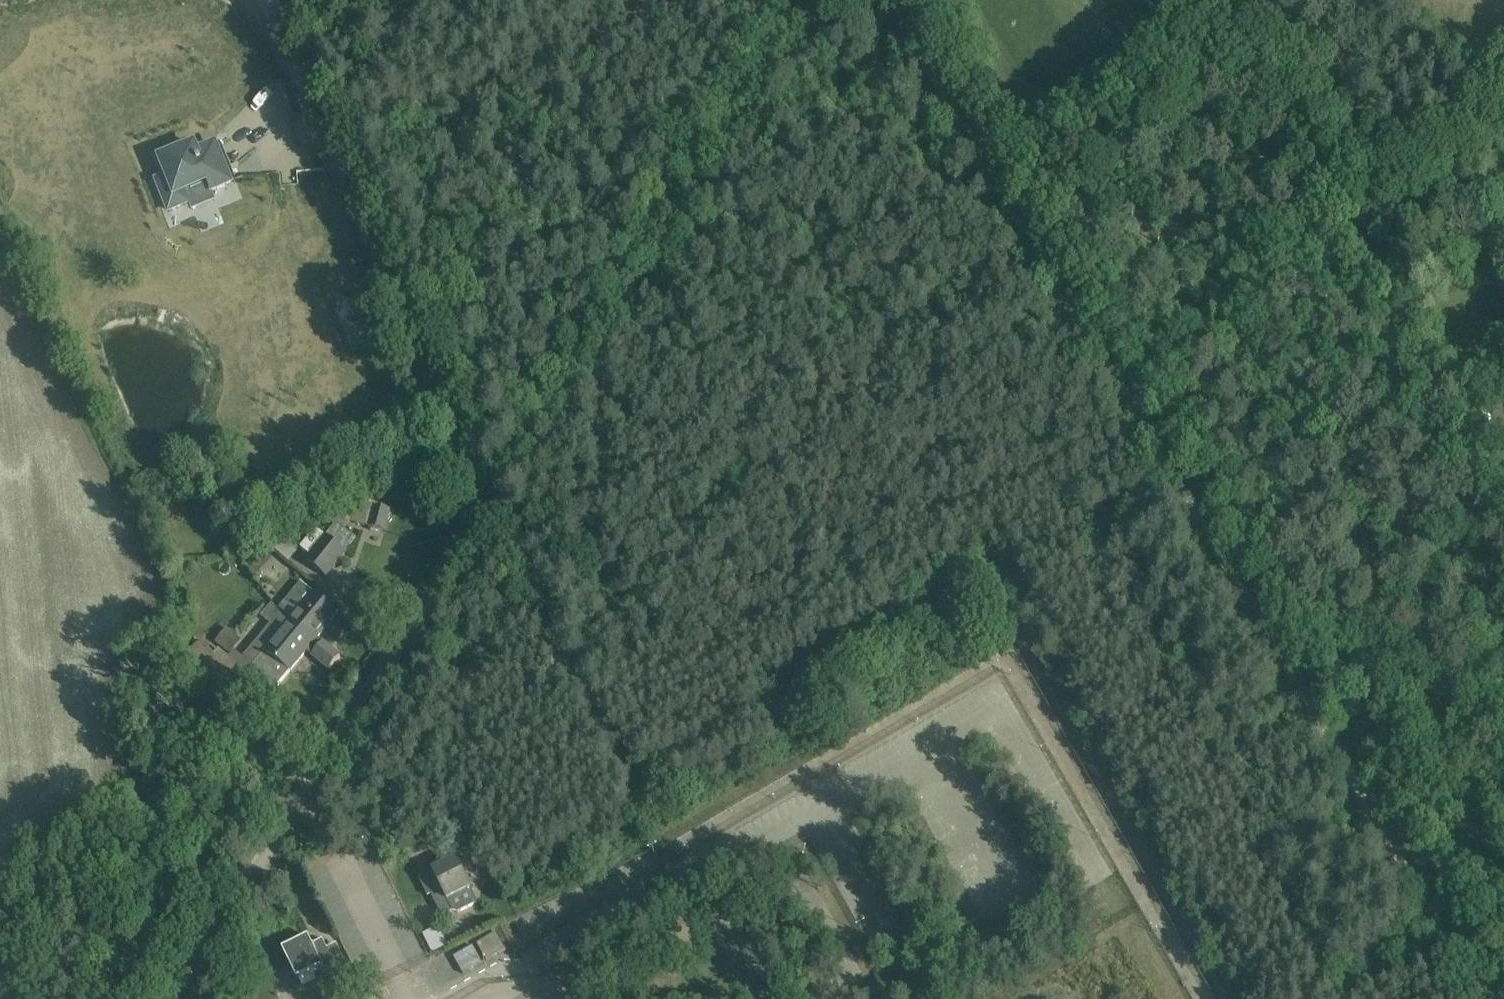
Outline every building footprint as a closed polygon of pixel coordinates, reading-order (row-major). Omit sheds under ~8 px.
[(170,196),(160,200),(173,229),(193,220),(188,209),(210,199),(215,209),(234,200),(216,161),(199,169),(195,162),(190,165),(189,164),(188,165),(181,169),(181,168),(179,169),(161,178),(170,196)] [(375,506),(369,527),(385,531),(391,510),(375,506)] [(347,552),(326,535),(316,527),(300,547),(310,555),(306,560),(326,577),(347,552)] [(314,592),(289,622),(306,635),(299,644),(307,651),(312,656),(330,670),(341,656),(318,638),(339,612),(314,592)] [(307,651),(312,656),(307,651),(299,644),(306,635),(289,622),(253,666),(263,674),(278,686),(307,651)] [(230,654),(241,640),(227,628),(215,642),(230,654)] [(237,684),(248,672),(226,654),(216,666),(237,684)] [(441,916),(453,910),(459,913),(478,903),(457,859),(433,870),(442,889),(431,894),(441,916)] [(447,945),(442,931),(427,937),(432,950),(447,945)] [(327,975),(338,969),(323,939),(312,944),(309,937),(283,950),(298,980),(321,968),(322,970),(324,969),(327,975)] [(454,957),(463,974),(483,963),(473,946),(454,957)]
